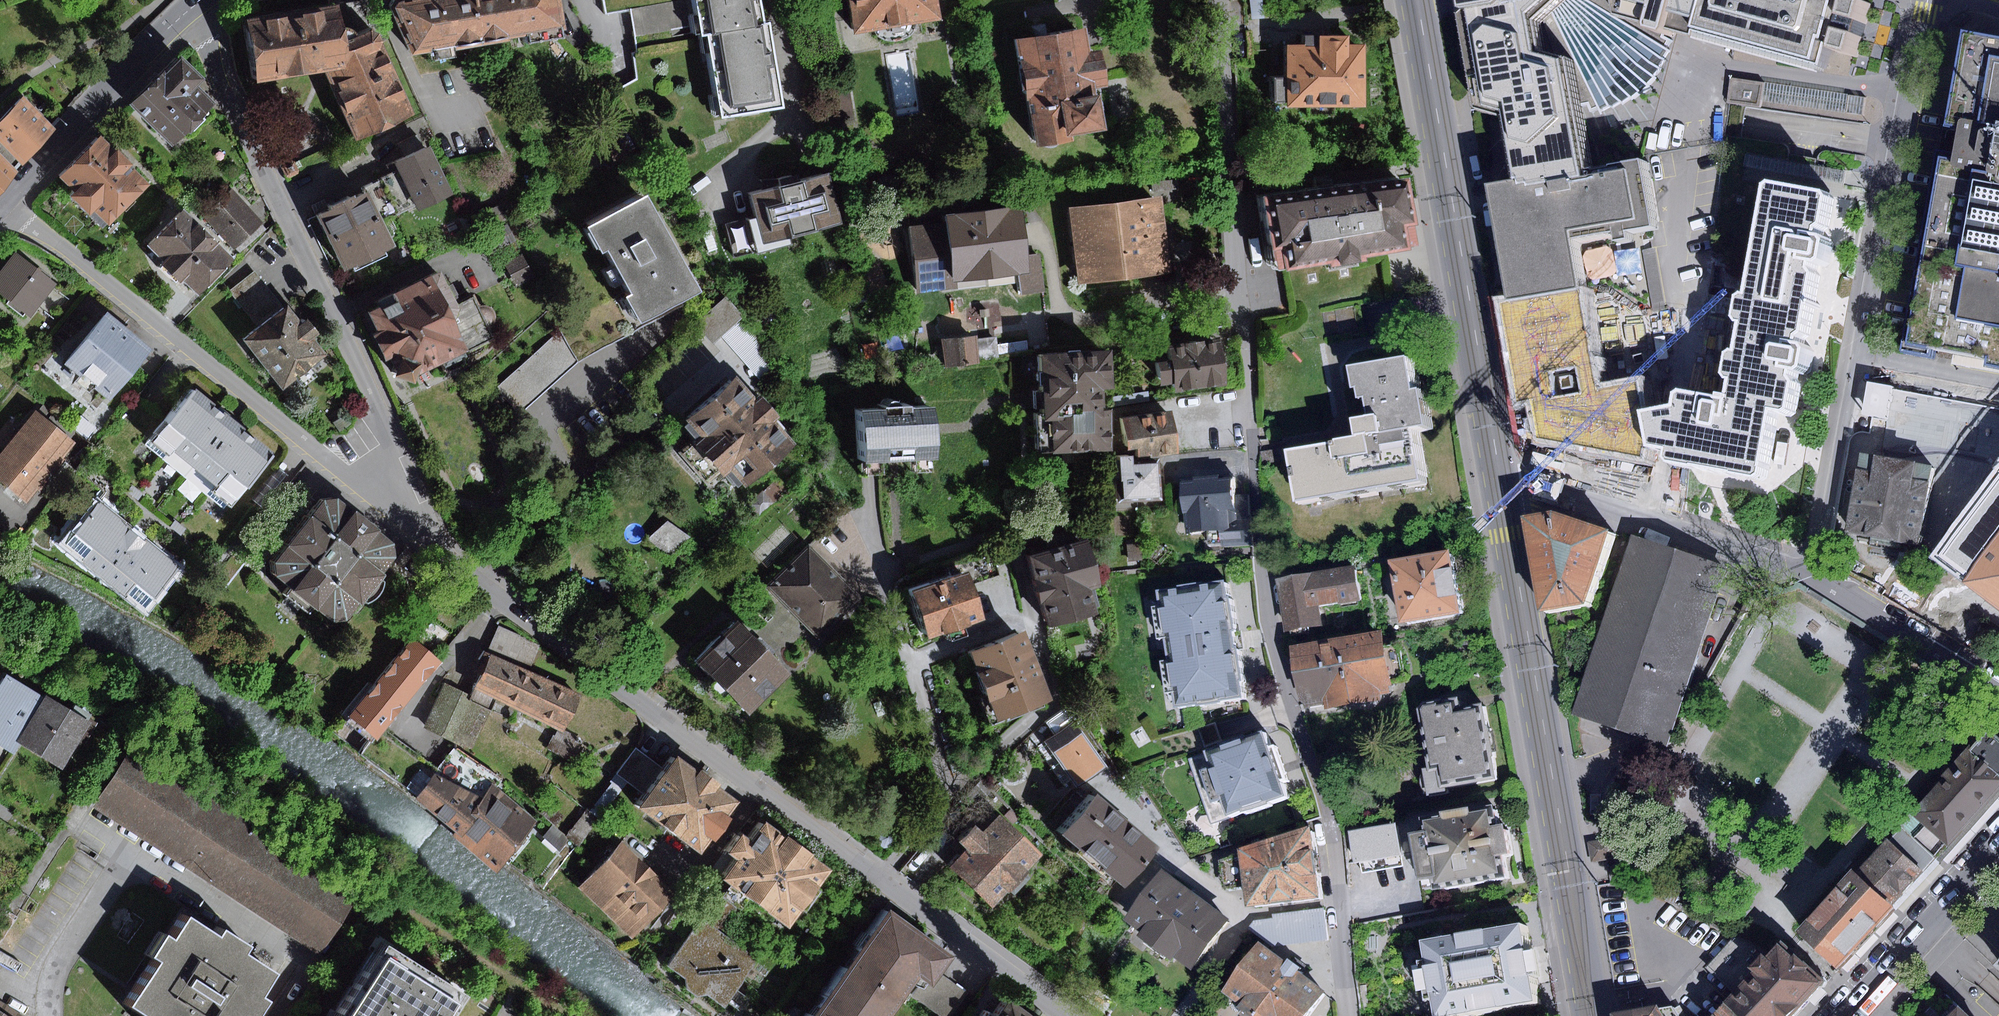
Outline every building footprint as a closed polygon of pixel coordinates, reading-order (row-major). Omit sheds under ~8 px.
[(410,56),(433,52),(432,48),(482,40),(476,0),(394,0),(390,7),(410,56)] [(482,40),(525,33),(527,45),(565,39),(559,0),(476,0),(482,40)] [(692,0),(603,0),(606,15),(632,11),(636,37),(696,27),(692,0)] [(698,35),(704,34),(760,25),(756,0),(692,0),(696,27),(698,35)] [(943,20),(940,0),(852,0),(857,33),(943,20)] [(1481,110),(1511,117),(1522,180),(1525,179),(1526,185),(1534,183),(1535,188),(1589,179),(1588,172),(1577,104),(1569,59),(1544,53),(1541,20),(1562,0),(1462,0),(1481,110)] [(1577,104),(1588,101),(1591,110),(1597,106),(1600,112),(1609,106),(1612,110),(1621,102),(1623,105),(1633,96),(1633,99),(1640,94),(1643,96),(1651,87),(1648,85),(1655,78),(1652,75),(1659,68),(1664,60),(1669,51),(1667,51),(1672,40),(1663,36),(1664,31),(1647,27),(1648,21),(1622,14),(1619,0),(1562,0),(1541,20),(1544,53),(1569,59),(1577,104)] [(1833,49),(1850,53),(1865,1),(1863,0),(1619,0),(1622,14),(1648,21),(1647,27),(1664,31),(1826,75),(1833,49)] [(321,73),(352,143),(411,122),(376,50),(379,41),(375,34),(367,31),(352,1),(244,21),(254,82),(321,73)] [(760,25),(704,34),(718,119),(780,109),(766,24),(760,25)] [(1273,102),(1352,101),(1351,39),(1333,39),(1333,28),(1301,29),(1302,39),(1273,39),(1273,102)] [(1083,29),(1016,39),(1033,147),(1070,142),(1069,134),(1102,129),(1096,91),(1106,89),(1100,49),(1087,51),(1083,29)] [(1962,30),(1902,350),(1998,368),(1998,37),(1962,30)] [(718,119),(704,34),(698,35),(631,49),(636,81),(616,91),(649,146),(725,130),(718,119)] [(175,150),(219,108),(201,89),(207,83),(183,58),(133,106),(175,150)] [(1729,78),(1726,102),(1757,106),(1761,82),(1729,78)] [(1846,94),(1765,82),(1762,100),(1844,112),(1846,94)] [(1865,98),(1848,95),(1846,112),(1862,114),(1865,98)] [(54,126),(20,96),(0,118),(0,139),(24,160),(54,126)] [(401,145),(407,158),(425,150),(418,137),(401,145)] [(111,226),(152,188),(134,168),(136,166),(121,150),(119,152),(106,139),(65,178),(79,192),(74,197),(92,217),(97,212),(111,226)] [(418,207),(421,215),(455,199),(431,147),(425,150),(407,158),(397,163),(401,171),(418,207)] [(1745,152),(1743,166),(1843,184),(1845,170),(1745,152)] [(0,157),(0,186),(15,170),(0,157)] [(1526,185),(1525,179),(1522,180),(1494,185),(1517,307),(1587,294),(1580,239),(1621,232),(1622,242),(1636,240),(1635,232),(1661,228),(1650,159),(1616,164),(1617,167),(1588,172),(1589,179),(1535,188),(1534,183),(1526,185)] [(1249,194),(1257,242),(1266,240),(1270,264),(1312,257),(1313,263),(1352,257),(1351,250),(1405,241),(1393,170),(1249,194)] [(418,207),(401,171),(381,181),(398,216),(418,207)] [(759,254),(795,246),(793,238),(845,225),(832,175),(753,195),(759,218),(751,219),(759,252),(759,254)] [(1176,178),(1150,181),(1151,191),(1177,187),(1176,178)] [(398,216),(381,181),(366,188),(368,192),(383,223),(398,216)] [(1675,460),(1763,477),(1776,409),(1789,411),(1794,408),(1797,381),(1793,377),(1795,368),(1801,369),(1804,366),(1807,357),(1809,348),(1806,344),(1800,342),(1802,334),(1807,331),(1818,273),(1813,268),(1815,260),(1819,261),(1825,257),(1827,250),(1828,241),(1825,236),(1819,234),(1820,227),(1826,223),(1831,197),(1827,191),(1775,181),(1769,184),(1750,294),(1747,294),(1742,296),(1738,317),(1741,322),(1745,322),(1741,352),(1736,351),(1732,353),(1728,373),(1731,378),(1735,380),(1732,399),(1685,391),(1681,395),(1679,406),(1649,411),(1653,431),(1656,445),(1672,448),(1670,456),(1675,460)] [(235,189),(206,216),(239,250),(267,223),(235,189)] [(319,216),(346,271),(354,267),(357,272),(390,256),(388,252),(395,249),(383,223),(368,192),(319,216)] [(1149,194),(1059,204),(1068,279),(1157,269),(1149,194)] [(698,295),(642,197),(586,229),(600,253),(603,251),(611,264),(601,270),(609,284),(620,278),(626,288),(629,293),(623,296),(641,327),(698,295)] [(325,199),(312,206),(316,215),(329,209),(325,199)] [(1021,273),(1029,272),(1027,255),(1023,210),(947,218),(948,223),(911,227),(918,293),(959,289),(958,280),(1021,273)] [(186,281),(201,297),(238,263),(190,213),(155,246),(169,261),(165,265),(183,284),(186,281)] [(759,252),(751,219),(727,225),(735,257),(759,252)] [(1654,247),(1642,249),(1653,310),(1665,308),(1654,247)] [(32,318),(58,285),(17,253),(0,275),(0,293),(32,318)] [(1041,254),(1027,255),(1029,272),(1021,273),(1023,295),(1046,292),(1041,254)] [(523,255),(505,264),(516,286),(534,277),(523,255)] [(231,291),(262,329),(287,309),(256,271),(231,291)] [(378,336),(390,360),(395,357),(401,370),(398,377),(418,385),(422,375),(442,367),(444,372),(449,374),(466,366),(468,362),(465,357),(497,341),(491,328),(495,326),(497,322),(498,318),(496,313),(493,309),(489,306),(485,306),(481,308),(476,299),(451,311),(434,278),(370,310),(382,334),(378,336)] [(560,329),(580,361),(641,327),(623,296),(629,293),(626,288),(560,329)] [(1587,294),(1517,307),(1539,434),(1603,423),(1606,439),(1653,431),(1649,411),(1647,397),(1659,395),(1653,362),(1625,367),(1623,355),(1599,359),(1587,294)] [(728,298),(697,325),(714,345),(723,337),(745,318),(728,298)] [(1358,305),(1322,312),(1327,338),(1362,331),(1360,318),(1358,305)] [(262,329),(246,341),(285,391),(328,358),(315,341),(322,336),(309,319),(303,324),(290,307),(287,309),(262,329)] [(68,365),(112,402),(153,352),(109,316),(68,365)] [(745,318),(723,337),(762,382),(780,366),(760,334),(745,318)] [(560,329),(500,386),(520,414),(580,361),(560,329)] [(967,332),(934,337),(939,366),(972,360),(969,339),(967,332)] [(993,335),(969,339),(972,360),(996,357),(993,335)] [(1161,387),(1212,380),(1206,336),(1154,343),(1156,354),(1143,356),(1146,381),(1160,379),(1161,387)] [(1026,448),(1097,444),(1095,401),(1083,402),(1082,382),(1094,381),(1092,342),(1020,347),(1026,448)] [(1291,453),(1301,507),(1426,484),(1416,431),(1432,428),(1425,392),(1419,394),(1412,359),(1355,370),(1359,391),(1363,390),(1365,401),(1372,400),(1375,416),(1356,420),(1359,440),(1291,453)] [(725,469),(745,492),(797,447),(776,424),(783,418),(764,397),(758,402),(739,380),(687,426),(701,442),(687,454),(711,481),(725,469)] [(233,509),(277,459),(197,390),(153,440),(233,509)] [(1145,390),(1109,396),(1110,406),(1147,400),(1145,390)] [(856,409),(860,460),(932,457),(928,406),(907,407),(906,405),(896,405),(895,403),(892,401),(889,400),(886,401),(883,402),(882,405),(879,405),(879,408),(856,409)] [(1161,407),(1111,415),(1115,443),(1125,441),(1126,451),(1145,448),(1146,454),(1167,451),(1161,407)] [(77,443),(38,411),(0,457),(0,480),(28,503),(77,443)] [(345,415),(334,422),(340,432),(352,424),(345,415)] [(1106,498),(1150,495),(1148,456),(1118,458),(1118,450),(1103,451),(1106,498)] [(1918,546),(1932,465),(1859,454),(1846,533),(1870,537),(1870,546),(1896,550),(1898,542),(1918,546)] [(1208,544),(1253,541),(1249,493),(1231,494),(1229,477),(1181,481),(1186,531),(1206,529),(1208,544)] [(132,485),(127,492),(140,501),(145,495),(132,485)] [(763,491),(750,504),(761,516),(774,503),(763,491)] [(317,608),(336,623),(349,622),(363,604),(366,607),(390,577),(387,574),(399,558),(398,545),(341,499),(327,501),(278,564),(279,577),(294,589),(288,595),(312,614),(317,608)] [(139,534),(101,503),(66,546),(104,577),(139,534)] [(1531,525),(1548,614),(1591,607),(1615,536),(1560,518),(1531,525)] [(176,520),(170,528),(183,537),(189,530),(176,520)] [(691,537),(669,522),(647,541),(670,557),(691,537)] [(1980,558),(1945,533),(1940,558),(1967,575),(1980,558)] [(1998,605),(1998,533),(1980,558),(1967,575),(1964,579),(1998,605)] [(147,612),(181,567),(139,534),(104,577),(147,612)] [(1014,550),(1034,621),(1082,607),(1076,584),(1086,581),(1072,534),(1037,544),(1014,550)] [(1666,745),(1726,567),(1635,537),(1574,714),(1666,745)] [(1137,542),(1123,543),(1125,560),(1138,559),(1137,542)] [(947,566),(953,585),(994,572),(986,547),(945,560),(947,566)] [(771,588),(821,639),(862,599),(811,548),(771,588)] [(1393,561),(1404,624),(1464,614),(1453,551),(1393,561)] [(1339,606),(1360,603),(1353,565),(1273,580),(1283,631),(1325,623),(1321,605),(1338,602),(1339,606)] [(893,584),(909,631),(963,613),(953,585),(947,566),(893,584)] [(1230,581),(1166,591),(1173,637),(1177,637),(1181,659),(1176,660),(1183,706),(1247,696),(1239,640),(1230,581)] [(746,716),(786,677),(734,623),(693,663),(746,716)] [(971,692),(979,711),(1032,690),(1005,624),(951,646),(958,662),(954,664),(966,694),(971,692)] [(500,626),(489,654),(531,672),(541,646),(500,626)] [(1388,679),(1402,676),(1397,645),(1381,648),(1378,633),(1291,647),(1301,707),(1323,704),(1324,709),(1382,699),(1381,694),(1390,692),(1388,679)] [(387,731),(443,661),(414,639),(352,716),(381,739),(387,731)] [(559,727),(567,730),(584,695),(531,672),(489,654),(474,691),(559,727)] [(0,686),(0,745),(5,748),(12,752),(45,697),(7,675),(0,686)] [(446,684),(425,729),(473,751),(491,711),(469,701),(470,695),(446,684)] [(64,769),(93,722),(49,695),(20,742),(64,769)] [(1446,786),(1492,777),(1479,705),(1458,709),(1456,697),(1440,700),(1439,698),(1422,701),(1416,708),(1427,768),(1423,768),(1428,795),(1447,792),(1446,786)] [(1037,739),(1067,781),(1097,760),(1068,719),(1073,715),(1064,702),(1038,720),(1047,732),(1037,739)] [(1216,724),(1198,729),(1204,747),(1222,741),(1218,732),(1216,724)] [(567,730),(559,727),(548,749),(574,763),(586,740),(567,730)] [(1998,795),(1998,739),(1986,727),(1899,824),(1902,826),(1940,860),(1998,795)] [(442,769),(387,731),(381,739),(367,756),(419,800),(438,773),(442,769)] [(1270,752),(1264,735),(1192,761),(1216,824),(1243,814),(1244,816),(1272,806),(1271,804),(1289,797),(1284,783),(1289,781),(1277,749),(1270,752)] [(638,748),(619,774),(628,781),(632,784),(651,758),(638,748)] [(322,956),(358,900),(130,753),(94,809),(322,956)] [(725,812),(735,799),(715,784),(718,779),(697,764),(694,768),(673,753),(664,767),(644,793),(635,805),(696,850),(707,835),(711,838),(728,815),(725,812)] [(664,767),(651,758),(632,784),(644,793),(664,767)] [(446,834),(498,873),(504,864),(538,822),(495,786),(485,797),(438,773),(419,800),(417,803),(450,830),(446,834)] [(628,781),(619,774),(612,783),(613,784),(592,812),(601,818),(628,781)] [(1050,829),(1111,883),(1146,843),(1085,790),(1050,829)] [(982,902),(1031,852),(988,810),(972,827),(965,820),(948,837),(958,847),(942,864),(982,902)] [(1427,890),(1503,878),(1501,861),(1513,859),(1509,828),(1495,831),(1492,811),(1431,820),(1434,837),(1419,839),(1427,890)] [(786,926),(830,870),(764,819),(749,838),(740,832),(725,852),(736,861),(723,878),(786,926)] [(1355,861),(1392,855),(1387,825),(1350,831),(1355,861)] [(553,826),(544,837),(560,850),(569,839),(553,826)] [(1310,826),(1237,849),(1238,855),(1218,861),(1223,889),(1242,887),(1244,907),(1319,898),(1314,863),(1310,826)] [(1940,860),(1902,826),(1857,874),(1894,909),(1940,860)] [(1612,838),(1588,842),(1592,862),(1615,858),(1612,838)] [(624,845),(582,889),(633,937),(675,892),(624,845)] [(1836,971),(1894,909),(1857,874),(1850,869),(1792,930),(1836,971)] [(1177,959),(1192,970),(1228,922),(1164,874),(1128,921),(1142,932),(1138,937),(1173,964),(1177,959)] [(1325,908),(1272,914),(1273,919),(1276,946),(1329,939),(1325,908)] [(941,954),(881,909),(831,975),(882,1013),(909,976),(918,983),(930,968),(941,954)] [(268,973),(236,952),(242,942),(216,925),(211,933),(181,914),(167,936),(160,932),(146,954),(153,959),(125,1003),(146,1015),(145,1015),(251,1015),(262,999),(254,994),(268,973)] [(1276,946),(1273,919),(1254,920),(1248,928),(1271,947),(1276,946)] [(704,920),(670,967),(687,980),(688,990),(698,997),(709,996),(727,1008),(730,1004),(740,991),(761,961),(704,920)] [(1426,944),(1439,1015),(1475,1015),(1539,1004),(1531,963),(1524,926),(1426,944)] [(1723,1002),(1739,1015),(1790,1015),(1824,982),(1776,943),(1764,955),(1735,934),(1706,967),(1733,990),(1723,1002)] [(458,991),(379,943),(334,1015),(443,1015),(458,991)] [(1326,992),(1300,973),(1304,967),(1291,957),(1287,962),(1262,943),(1226,992),(1246,1007),(1240,1014),(1242,1015),(1308,1015),(1326,992)] [(930,968),(918,983),(910,995),(938,1015),(945,1015),(963,993),(930,968)] [(882,1013),(831,975),(801,1015),(879,1015),(882,1013)] [(751,998),(740,991),(730,1004),(742,1012),(751,998)] [(997,996),(982,1015),(1023,1015),(997,996)] [(1723,1002),(1709,1015),(1739,1015),(1723,1002)] [(1947,1015),(1967,1015),(1955,1006),(1947,1015)] [(1612,1013),(1613,1015),(1676,1015),(1671,1007),(1612,1013)]
